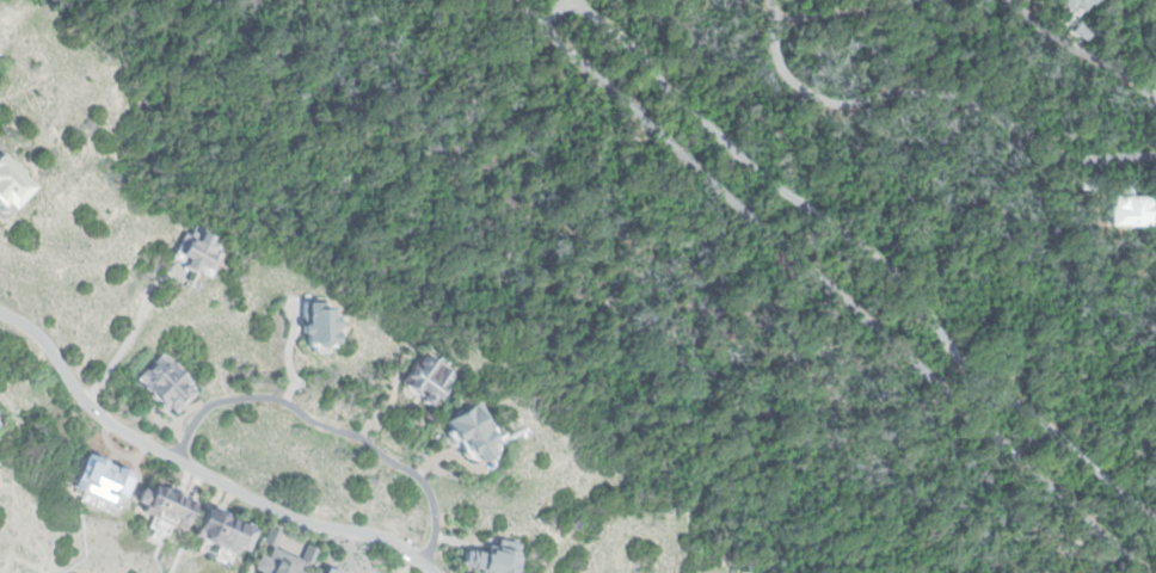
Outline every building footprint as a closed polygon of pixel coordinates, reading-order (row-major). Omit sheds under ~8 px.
[(1053,2),(1055,0),(1090,0),(1081,12),(1075,7),(1069,14),(1053,2)] [(1078,21),(1090,30),(1083,38),(1072,31),(1078,21)] [(1081,178),(1092,180),(1088,192),(1077,190),(1081,178)] [(1106,197),(1106,226),(1144,226),(1144,197),(1106,197)] [(184,224),(167,259),(205,277),(222,242),(184,224)] [(301,301),(336,300),(336,343),(301,344),(301,301)] [(164,352),(199,390),(173,415),(137,376),(164,352)] [(423,352),(432,359),(436,353),(449,362),(444,369),(453,375),(431,405),(401,383),(423,352)] [(443,421),(478,402),(497,437),(486,442),(491,451),(474,461),(463,458),(443,421)] [(85,454),(130,475),(116,506),(69,485),(85,454)] [(149,483),(193,503),(183,529),(140,511),(143,504),(134,500),(139,487),(146,491),(149,483)] [(203,505),(254,528),(244,552),(236,548),(232,556),(189,538),(203,505)] [(297,572),(300,572),(257,572),(258,571),(251,567),(257,554),(263,556),(266,548),(262,546),(269,528),(279,532),(272,549),(300,561),(308,543),(319,548),(309,572),(300,567),(297,572)] [(518,543),(514,572),(484,572),(461,567),(465,549),(488,554),(494,537),(518,543)]
